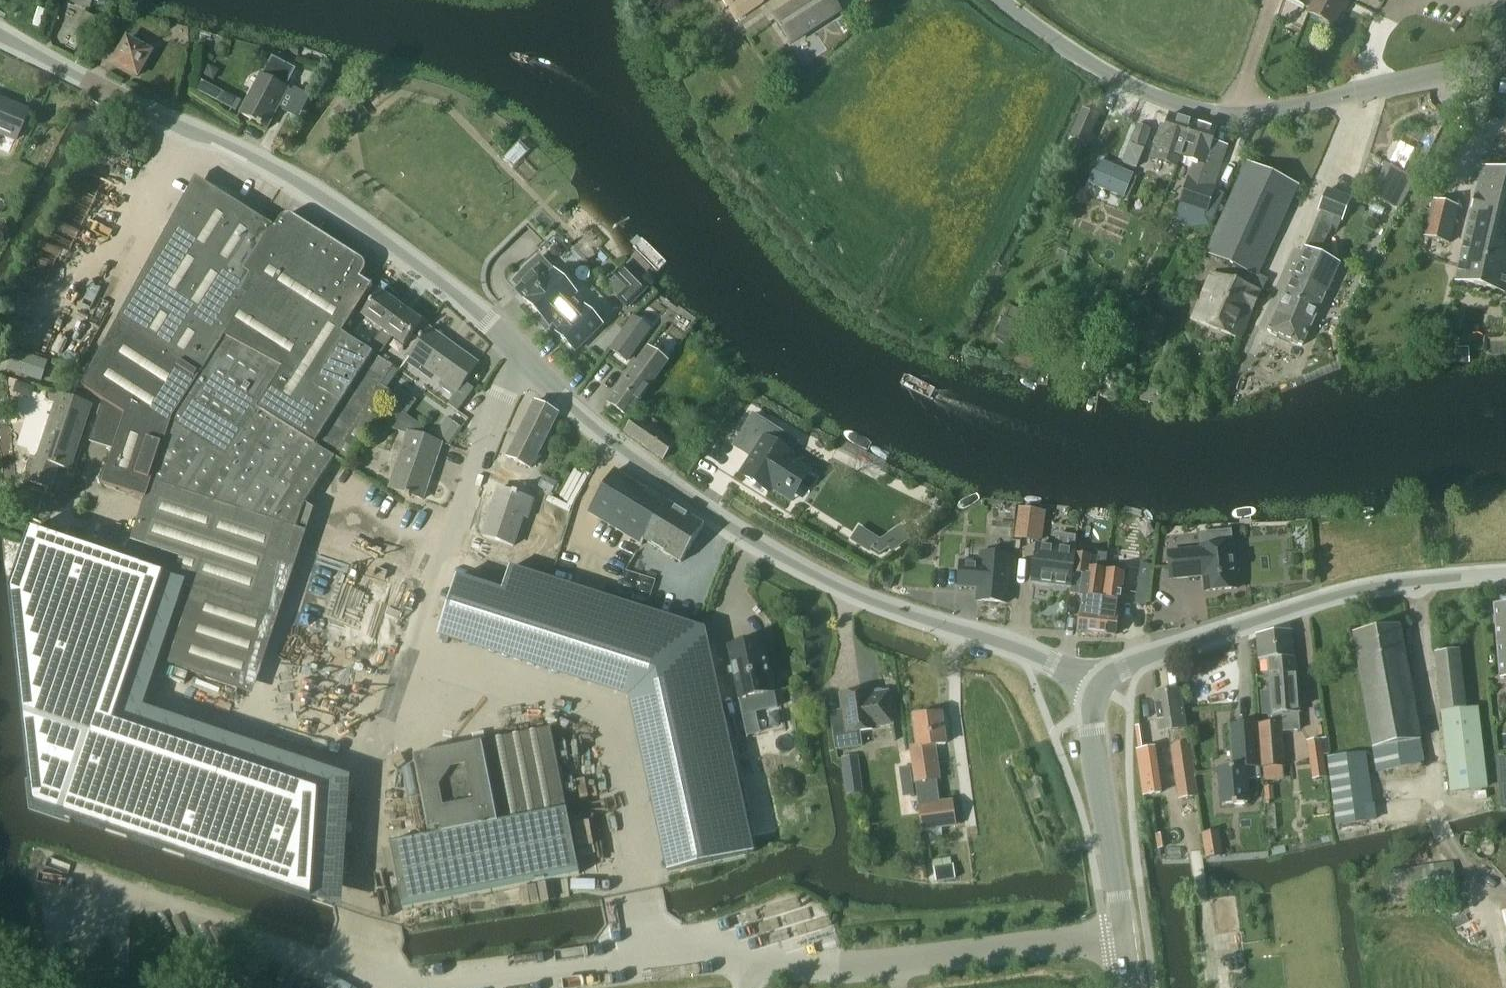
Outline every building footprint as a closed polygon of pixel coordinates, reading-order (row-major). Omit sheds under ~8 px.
[(765,0),(721,0),(736,21),(765,0)] [(838,13),(829,0),(804,0),(776,19),(792,44),(838,13)] [(1309,10),(1307,13),(1334,27),(1347,0),(1290,0),(1309,10)] [(111,63),(138,78),(153,51),(126,36),(111,63)] [(101,54),(108,41),(101,37),(94,50),(101,54)] [(270,57),(260,75),(239,114),(267,129),(287,90),(281,86),(290,68),(270,57)] [(354,96),(341,106),(354,124),(367,114),(354,96)] [(27,111),(0,100),(0,135),(14,141),(27,111)] [(1069,139),(1085,146),(1099,116),(1082,109),(1069,139)] [(1190,131),(1192,122),(1170,115),(1160,143),(1157,142),(1151,158),(1175,166),(1179,155),(1180,156),(1184,145),(1185,146),(1190,131)] [(1192,122),(1190,131),(1185,146),(1189,147),(1185,158),(1195,161),(1181,203),(1205,211),(1213,187),(1211,186),(1217,168),(1204,164),(1216,130),(1192,122)] [(1137,125),(1130,143),(1143,148),(1150,130),(1137,125)] [(1089,184),(1123,198),(1129,182),(1116,177),(1119,170),(1098,162),(1089,184)] [(1245,165),(1205,254),(1258,277),(1297,187),(1245,165)] [(1391,170),(1376,199),(1386,204),(1401,175),(1391,170)] [(1505,267),(1505,176),(1482,170),(1461,256),(1505,267)] [(196,179),(82,388),(103,401),(90,440),(114,448),(102,485),(145,499),(130,545),(176,560),(167,587),(189,594),(166,665),(205,678),(238,689),(292,528),(297,529),(304,507),(335,457),(347,465),(386,400),(391,392),(381,386),(393,366),(389,364),(371,353),(353,341),(342,334),(372,286),(360,278),(364,273),(362,272),(364,268),(364,265),(362,261),(355,257),(292,217),(288,215),(284,217),(281,220),(275,230),(241,207),(205,184),(196,179)] [(1328,190),(1290,279),(1324,297),(1339,265),(1331,262),(1321,257),(1326,246),(1324,246),(1331,230),(1335,231),(1340,222),(1342,223),(1352,200),(1328,190)] [(1448,244),(1457,208),(1433,202),(1424,238),(1448,244)] [(596,279),(553,236),(506,282),(543,319),(541,322),(547,327),(553,321),(561,330),(557,333),(575,352),(616,311),(590,285),(596,279)] [(1461,256),(1455,282),(1505,294),(1505,267),(1461,256)] [(1210,273),(1192,320),(1240,341),(1267,281),(1251,274),(1245,288),(1210,273)] [(1290,279),(1267,331),(1302,347),(1324,297),(1290,279)] [(627,290),(618,298),(627,307),(646,288),(637,280),(627,290)] [(362,315),(383,331),(400,307),(379,292),(362,315)] [(400,307),(383,331),(404,346),(421,323),(400,307)] [(633,317),(609,350),(626,362),(650,329),(633,317)] [(1003,319),(996,336),(1016,344),(1023,327),(1021,326),(1004,319),(1003,319)] [(465,383),(474,370),(478,364),(430,328),(409,357),(457,392),(448,405),(456,412),(473,389),(465,383)] [(371,353),(376,345),(358,334),(353,341),(371,353)] [(394,356),(376,345),(371,353),(389,364),(394,356)] [(648,346),(626,377),(625,376),(607,402),(628,418),(669,361),(648,346)] [(48,362),(13,350),(6,370),(41,383),(48,362)] [(70,471),(92,405),(53,392),(49,403),(55,405),(37,459),(31,457),(23,481),(50,490),(58,467),(70,471)] [(531,469),(558,415),(534,403),(507,457),(531,469)] [(398,414),(393,428),(407,433),(412,419),(398,414)] [(754,416),(737,443),(757,455),(746,473),(776,492),(778,489),(788,495),(790,491),(791,491),(793,488),(792,487),(805,467),(804,466),(792,459),(794,456),(789,453),(796,442),(777,430),(754,416)] [(662,461),(674,444),(636,417),(625,434),(662,461)] [(447,418),(435,435),(449,444),(461,427),(447,418)] [(422,500),(442,444),(409,433),(389,489),(422,500)] [(523,472),(507,466),(503,475),(519,481),(523,472)] [(588,514),(614,530),(641,546),(643,541),(680,564),(703,526),(614,472),(588,514)] [(1016,535),(1015,540),(1028,542),(1040,544),(1042,532),(1043,525),(1045,514),(1044,514),(1033,512),(1020,510),(1016,535)] [(859,528),(851,541),(869,552),(871,549),(880,556),(890,549),(891,552),(909,540),(900,528),(880,542),(859,528)] [(1075,550),(1072,574),(1081,575),(1078,598),(1082,599),(1077,632),(1096,635),(1105,567),(1108,541),(1098,540),(1097,554),(1088,552),(1075,550)] [(1037,545),(1032,583),(1070,589),(1072,574),(1075,550),(1061,549),(1043,546),(1037,545)] [(1238,570),(1239,567),(1238,564),(1236,561),(1233,560),(1233,559),(1231,546),(1200,547),(1200,551),(1167,554),(1170,581),(1203,578),(1204,593),(1236,590),(1234,576),(1235,575),(1237,573),(1238,570)] [(1006,603),(1010,556),(980,554),(979,564),(960,562),(958,586),(977,588),(976,601),(1006,603)] [(353,581),(358,567),(332,558),(327,571),(353,581)] [(1105,567),(1096,635),(1116,637),(1120,602),(1121,602),(1122,593),(1121,593),(1123,576),(1112,575),(1113,568),(1105,567)] [(503,591),(458,577),(438,640),(629,699),(667,873),(755,854),(705,628),(510,568),(503,591)] [(480,579),(499,586),(503,575),(483,569),(480,579)] [(373,640),(389,593),(360,582),(349,612),(345,610),(339,627),(373,640)] [(1149,583),(1145,583),(1137,582),(1134,607),(1145,608),(1149,583)] [(147,628),(6,583),(37,807),(312,898),(305,812),(107,740),(147,628)] [(1501,677),(1505,677),(1505,604),(1494,605),(1501,677)] [(1377,772),(1423,764),(1399,627),(1353,635),(1377,772)] [(1291,633),(1257,636),(1259,661),(1268,661),(1269,676),(1295,674),(1291,633)] [(764,640),(727,648),(732,675),(739,704),(742,703),(744,712),(747,711),(754,710),(755,717),(780,711),(777,696),(764,640)] [(1458,650),(1434,653),(1450,793),(1488,789),(1479,707),(1465,709),(1458,650)] [(1270,692),(1261,693),(1264,717),(1273,716),(1273,724),(1273,727),(1274,727),(1279,727),(1279,732),(1280,733),(1299,732),(1299,730),(1298,714),(1295,674),(1269,676),(1270,692)] [(1180,690),(1153,695),(1159,734),(1169,733),(1172,749),(1170,749),(1178,800),(1197,797),(1191,761),(1180,690)] [(834,735),(836,751),(861,748),(859,730),(892,725),(890,710),(892,707),(891,700),(888,697),(887,693),(884,694),(881,691),(873,692),(871,696),(859,697),(858,694),(840,696),(846,733),(834,735)] [(744,712),(727,716),(733,743),(753,739),(748,718),(747,711),(744,712)] [(944,719),(941,719),(940,715),(914,718),(918,748),(911,749),(921,832),(956,828),(952,801),(936,803),(932,772),(937,771),(934,747),(944,745),(942,731),(946,730),(948,728),(947,721),(944,719)] [(1246,779),(1260,778),(1256,723),(1231,725),(1234,769),(1219,770),(1221,807),(1247,805),(1246,779)] [(1273,724),(1261,725),(1261,728),(1262,755),(1263,769),(1281,768),(1281,754),(1280,733),(1279,732),(1279,727),(1274,727),(1273,727),(1273,724)] [(551,730),(482,744),(498,822),(566,809),(551,730)] [(414,758),(429,836),(498,822),(482,744),(414,758)] [(1148,775),(1163,774),(1159,748),(1145,749),(1148,775)] [(1336,825),(1374,821),(1365,753),(1327,758),(1336,825)] [(1322,754),(1308,756),(1311,780),(1325,778),(1322,754)] [(860,765),(859,758),(843,760),(844,767),(845,772),(861,770),(860,765)] [(777,832),(766,778),(741,784),(753,837),(777,832)] [(914,787),(903,789),(904,798),(915,797),(914,787)] [(1031,801),(1039,798),(1036,789),(1027,792),(1031,801)] [(498,822),(429,836),(430,839),(390,847),(402,908),(578,872),(566,809),(498,822)] [(1214,859),(1211,833),(1202,834),(1206,860),(1214,859)] [(1445,893),(1456,892),(1453,863),(1427,866),(1425,856),(1408,859),(1409,869),(1387,872),(1392,901),(1404,900),(1424,897),(1425,908),(1434,907),(1436,913),(1448,911),(1445,893)] [(951,866),(934,869),(937,883),(954,880),(951,866)]
